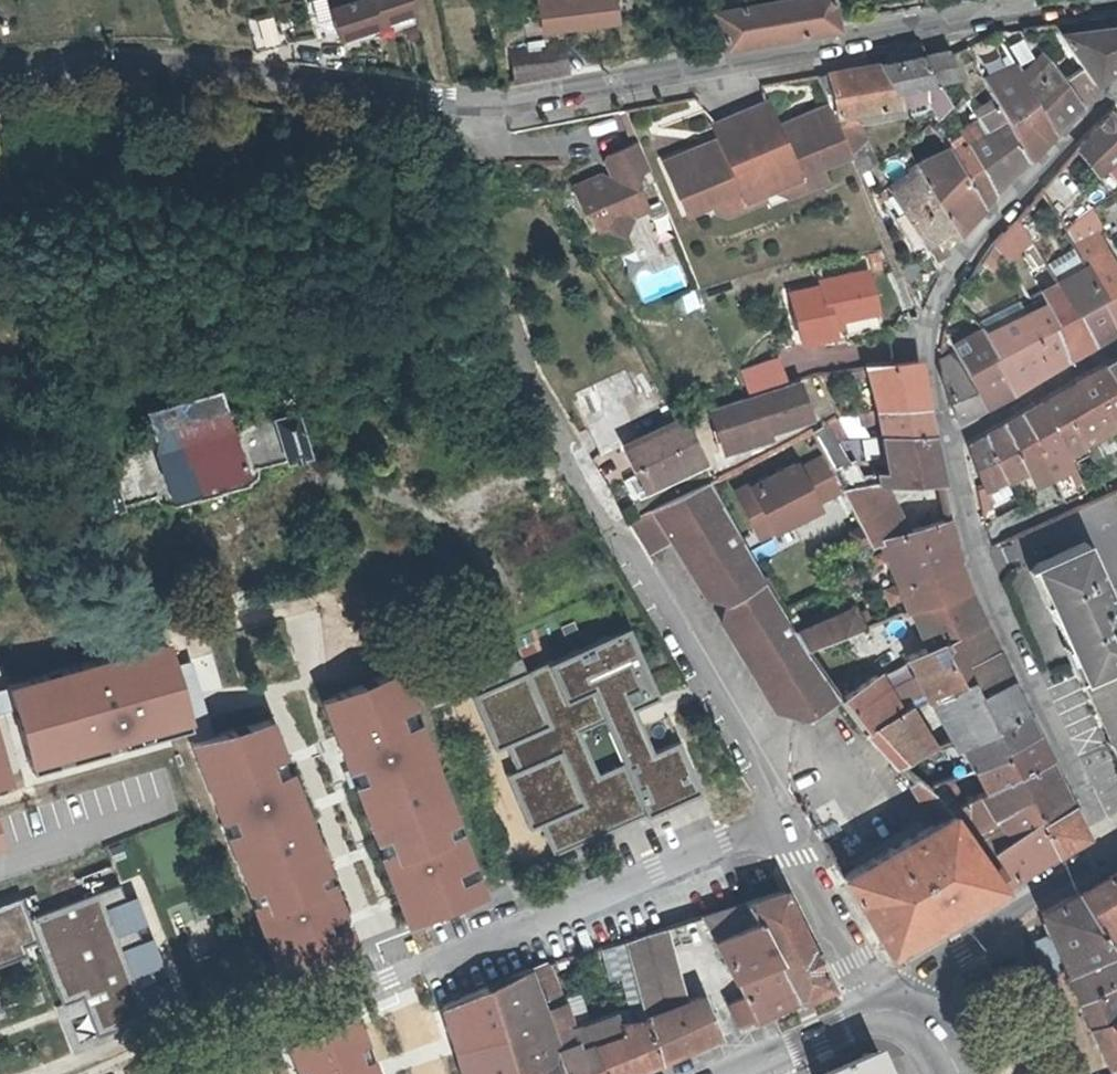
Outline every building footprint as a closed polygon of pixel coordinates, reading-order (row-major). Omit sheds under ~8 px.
[(409,0),(329,0),(337,33),(412,9),(409,0)] [(535,25),(608,16),(606,0),(533,0),(535,25)] [(618,16),(635,14),(632,0),(616,0),(618,16)] [(712,8),(721,42),(834,22),(829,0),(756,0),(712,8)] [(256,48),(284,42),(277,16),(275,7),(245,15),(254,48),(256,48)] [(308,12),(312,40),(332,37),(328,10),(308,12)] [(285,15),(277,16),(284,42),(293,40),(285,15)] [(1063,37),(1072,49),(1085,66),(1095,80),(1116,61),(1116,24),(1062,32),(1060,32),(1063,37)] [(1020,73),(1030,69),(1026,62),(1006,28),(992,30),(1018,70),(1020,73)] [(1063,37),(1026,62),(1030,69),(1052,60),(1053,62),(1072,49),(1063,37)] [(514,80),(566,70),(561,41),(510,50),(514,80)] [(874,52),(878,64),(880,64),(889,85),(892,85),(899,83),(918,80),(934,112),(945,101),(933,80),(955,76),(948,49),(925,53),(922,42),(874,52)] [(1065,83),(1053,62),(1052,60),(1030,69),(1020,73),(1054,128),(1100,87),(1095,80),(1085,66),(1065,83)] [(894,99),(892,85),(889,85),(880,64),(878,64),(817,74),(829,103),(848,145),(851,152),(866,139),(857,121),(852,109),(894,99)] [(993,96),(1027,155),(1054,128),(1020,73),(1018,70),(990,86),(989,87),(993,96)] [(974,109),(980,118),(987,128),(969,138),(995,186),(1027,155),(993,96),(974,109)] [(820,158),(848,145),(829,103),(755,137),(740,105),(688,129),(695,144),(664,159),(687,209),(705,201),(708,209),(795,169),(803,185),(827,174),(820,158)] [(1114,159),(1116,167),(1116,118),(1113,110),(1082,145),(1100,169),(1114,159)] [(987,128),(980,118),(963,128),(969,138),(987,128)] [(949,148),(969,138),(963,128),(960,122),(942,135),(948,146),(949,148)] [(995,186),(969,138),(949,148),(981,204),(996,189),(995,186)] [(608,154),(606,161),(614,179),(609,182),(607,176),(599,174),(577,184),(575,192),(581,206),(589,209),(597,227),(607,223),(622,230),(628,213),(646,205),(650,216),(668,208),(638,140),(608,154)] [(958,228),(981,204),(949,148),(948,146),(918,163),(923,171),(924,171),(958,228)] [(892,187),(924,247),(926,246),(931,255),(943,249),(938,239),(958,228),(924,171),(923,171),(892,187)] [(1116,222),(1116,201),(1102,209),(1111,225),(1116,222)] [(1103,231),(1093,214),(1067,232),(1076,251),(1103,231)] [(1016,219),(996,238),(1005,254),(1006,257),(1030,239),(1016,219)] [(991,271),(1005,254),(996,238),(979,261),(991,271)] [(926,246),(924,247),(898,261),(919,308),(940,271),(931,255),(926,246)] [(1116,328),(1116,264),(1114,258),(1087,271),(1116,328)] [(826,277),(827,282),(796,290),(808,339),(840,332),(835,316),(880,305),(871,267),(826,277)] [(1041,277),(1047,290),(1062,283),(1052,269),(1041,277)] [(1062,283),(1095,345),(1116,331),(1116,328),(1087,271),(1062,283)] [(1044,291),(1046,297),(1071,359),(1095,345),(1062,283),(1047,290),(1044,291)] [(1024,313),(1052,369),(1071,359),(1046,297),(1021,308),(1024,313)] [(1024,313),(994,330),(986,334),(1015,390),(1052,369),(1024,313)] [(981,328),(986,334),(994,330),(989,321),(978,325),(981,328)] [(952,344),(956,351),(986,334),(981,328),(952,344)] [(986,406),(1015,390),(986,334),(956,351),(985,404),(986,406)] [(962,416),(985,404),(956,351),(942,358),(941,364),(942,371),(942,378),(962,416)] [(869,363),(879,405),(925,404),(923,393),(920,360),(869,363)] [(1110,365),(1077,383),(1092,440),(1097,458),(1108,454),(1103,434),(1116,428),(1116,377),(1110,365)] [(721,449),(766,433),(764,427),(803,415),(792,381),(750,394),(708,409),(721,449)] [(1067,451),(1092,440),(1077,383),(1043,403),(1067,451)] [(248,469),(309,452),(297,411),(231,429),(219,390),(147,410),(150,420),(157,447),(160,458),(94,477),(99,497),(102,508),(163,492),(167,506),(251,483),(248,469)] [(1086,489),(1067,451),(1043,403),(1024,414),(1054,476),(1064,499),(1086,489)] [(879,405),(880,415),(882,433),(930,430),(925,404),(879,405)] [(840,414),(842,422),(880,415),(879,405),(840,414)] [(827,421),(835,440),(846,438),(842,422),(840,414),(827,421)] [(1034,484),(1054,476),(1024,414),(986,436),(1007,478),(1027,469),(1034,484)] [(623,445),(679,419),(677,416),(622,443),(623,445)] [(699,457),(679,419),(623,445),(641,485),(699,457)] [(813,429),(833,467),(845,463),(839,449),(835,440),(827,421),(813,429)] [(882,433),(884,443),(887,470),(889,482),(941,481),(930,430),(882,433)] [(1007,478),(986,436),(968,446),(983,484),(984,487),(1007,478)] [(753,481),(738,488),(758,526),(771,519),(774,527),(820,504),(817,498),(826,494),(810,461),(801,466),(798,462),(755,483),(753,481)] [(859,478),(853,467),(850,461),(845,463),(833,467),(843,487),(889,482),(887,470),(877,472),(877,474),(876,477),(859,478)] [(711,479),(653,506),(625,519),(646,552),(673,538),(693,542),(688,566),(712,569),(707,594),(718,596),(726,598),(721,622),(743,626),(739,651),(761,655),(756,679),(778,684),(773,708),(804,714),(835,693),(817,668),(803,647),(784,612),(775,595),(765,576),(711,479)] [(918,527),(913,511),(899,515),(889,482),(843,487),(861,523),(870,540),(878,538),(918,527)] [(995,508),(1015,500),(1010,486),(990,494),(995,508)] [(946,501),(913,511),(918,527),(950,517),(946,501)] [(878,538),(897,579),(960,560),(950,517),(918,527),(878,538)] [(870,540),(861,523),(849,526),(854,545),(870,540)] [(1042,559),(1056,595),(1048,598),(1083,677),(1116,662),(1116,613),(1087,540),(1042,559)] [(909,655),(919,676),(928,697),(967,678),(975,694),(1010,679),(970,594),(967,589),(965,584),(963,578),(960,560),(897,579),(908,603),(920,632),(928,646),(909,655)] [(795,608),(784,612),(803,647),(871,619),(866,608),(853,612),(850,605),(813,619),(795,608)] [(505,745),(516,769),(506,774),(529,828),(540,823),(553,854),(597,835),(592,824),(652,798),(657,808),(699,790),(628,627),(526,672),(520,657),(476,677),(482,691),(471,695),(495,749),(505,745)] [(169,647),(9,689),(30,769),(190,728),(169,647)] [(1083,677),(1109,739),(1116,735),(1116,662),(1083,677)] [(190,663),(176,667),(187,713),(202,710),(190,663)] [(392,674),(319,705),(413,930),(481,896),(392,674)] [(838,697),(864,729),(900,712),(899,711),(888,691),(877,674),(838,697)] [(899,711),(912,705),(928,697),(919,676),(888,691),(899,711)] [(932,702),(951,736),(954,743),(960,740),(1023,710),(1010,679),(975,694),(967,678),(928,697),(912,705),(916,710),(932,702)] [(892,764),(897,762),(934,745),(936,743),(916,710),(912,705),(899,711),(900,712),(864,729),(862,731),(892,764)] [(960,740),(965,749),(975,768),(977,767),(986,763),(997,758),(1008,752),(1005,746),(1036,734),(1023,710),(960,740)] [(268,730),(196,752),(285,982),(356,952),(268,730)] [(977,767),(986,790),(1000,784),(1049,760),(1036,734),(1005,746),(1008,752),(997,758),(986,763),(977,767)] [(1109,739),(1116,759),(1116,735),(1109,739)] [(934,745),(943,757),(965,749),(960,740),(954,743),(951,736),(936,743),(934,745)] [(897,762),(902,766),(926,786),(948,778),(955,775),(943,757),(934,745),(897,762)] [(10,785),(0,750),(0,788),(10,785)] [(1049,760),(1000,784),(1012,808),(1032,799),(1057,851),(1085,834),(1049,760)] [(909,780),(931,818),(944,811),(926,786),(902,766),(898,770),(906,782),(909,780)] [(948,778),(926,786),(944,811),(966,800),(948,778)] [(1001,885),(1057,851),(1032,799),(1012,808),(1000,784),(986,790),(966,800),(944,811),(1001,885)] [(1001,885),(944,811),(931,818),(835,879),(884,952),(1001,885)] [(1079,893),(1113,960),(1116,958),(1116,869),(1079,893)] [(178,1006),(167,978),(156,982),(151,968),(162,964),(151,937),(140,941),(135,927),(146,923),(135,896),(125,900),(119,885),(29,919),(21,898),(0,906),(0,966),(28,955),(24,946),(37,941),(61,1003),(82,996),(97,1036),(120,1027),(178,1006)] [(780,889),(743,901),(747,907),(754,922),(796,1000),(829,986),(796,927),(780,889)] [(1116,983),(1116,967),(1116,966),(1113,960),(1079,893),(1028,919),(1040,944),(1055,978),(1068,1007),(1116,983)] [(747,907),(743,901),(726,906),(725,907),(722,908),(713,911),(701,915),(713,941),(754,922),(747,907)] [(664,927),(671,953),(701,945),(713,941),(701,915),(664,927)] [(796,1000),(754,922),(713,941),(732,980),(717,987),(724,1004),(726,1003),(737,1026),(796,1000)] [(644,1017),(683,1002),(671,953),(664,927),(634,937),(623,940),(628,956),(637,990),(639,998),(644,1016),(644,1017)] [(628,956),(623,940),(622,941),(613,943),(617,958),(628,956)] [(732,980),(713,941),(701,945),(699,950),(706,965),(706,967),(717,987),(732,980)] [(1055,978),(1040,944),(1030,949),(1023,952),(1038,986),(1055,978)] [(542,1012),(557,1008),(542,965),(529,969),(527,969),(542,1012)] [(542,1012),(527,969),(490,985),(489,985),(506,1033),(521,1073),(563,1073),(542,1012)] [(1078,1032),(1116,1015),(1116,983),(1068,1007),(1078,1032)] [(506,1033),(489,985),(483,988),(445,1004),(459,1047),(506,1033)] [(61,1003),(54,1006),(73,1054),(123,1035),(120,1027),(97,1036),(82,996),(61,1003)] [(683,1002),(644,1017),(656,1062),(717,1035),(715,1030),(700,998),(698,996),(683,1002)] [(980,1009),(982,1013),(995,1007),(994,1003),(990,1005),(988,1002),(983,1004),(984,1008),(980,1009)] [(589,1051),(586,1037),(578,1039),(575,1029),(569,1030),(561,1007),(557,1008),(542,1012),(563,1073),(601,1073),(589,1051)] [(601,1073),(627,1073),(656,1062),(644,1017),(633,1021),(631,1015),(625,1016),(626,1023),(619,1025),(622,1035),(589,1051),(601,1073)] [(1116,1062),(1116,1015),(1078,1032),(1095,1070),(1116,1062)] [(352,1016),(287,1043),(299,1073),(374,1073),(352,1016)] [(506,1033),(459,1047),(467,1073),(521,1073),(506,1033)] [(232,1067),(235,1073),(250,1073),(273,1065),(268,1050),(251,1056),(249,1057),(232,1067)] [(871,1054),(828,1073),(881,1073),(871,1054)]
